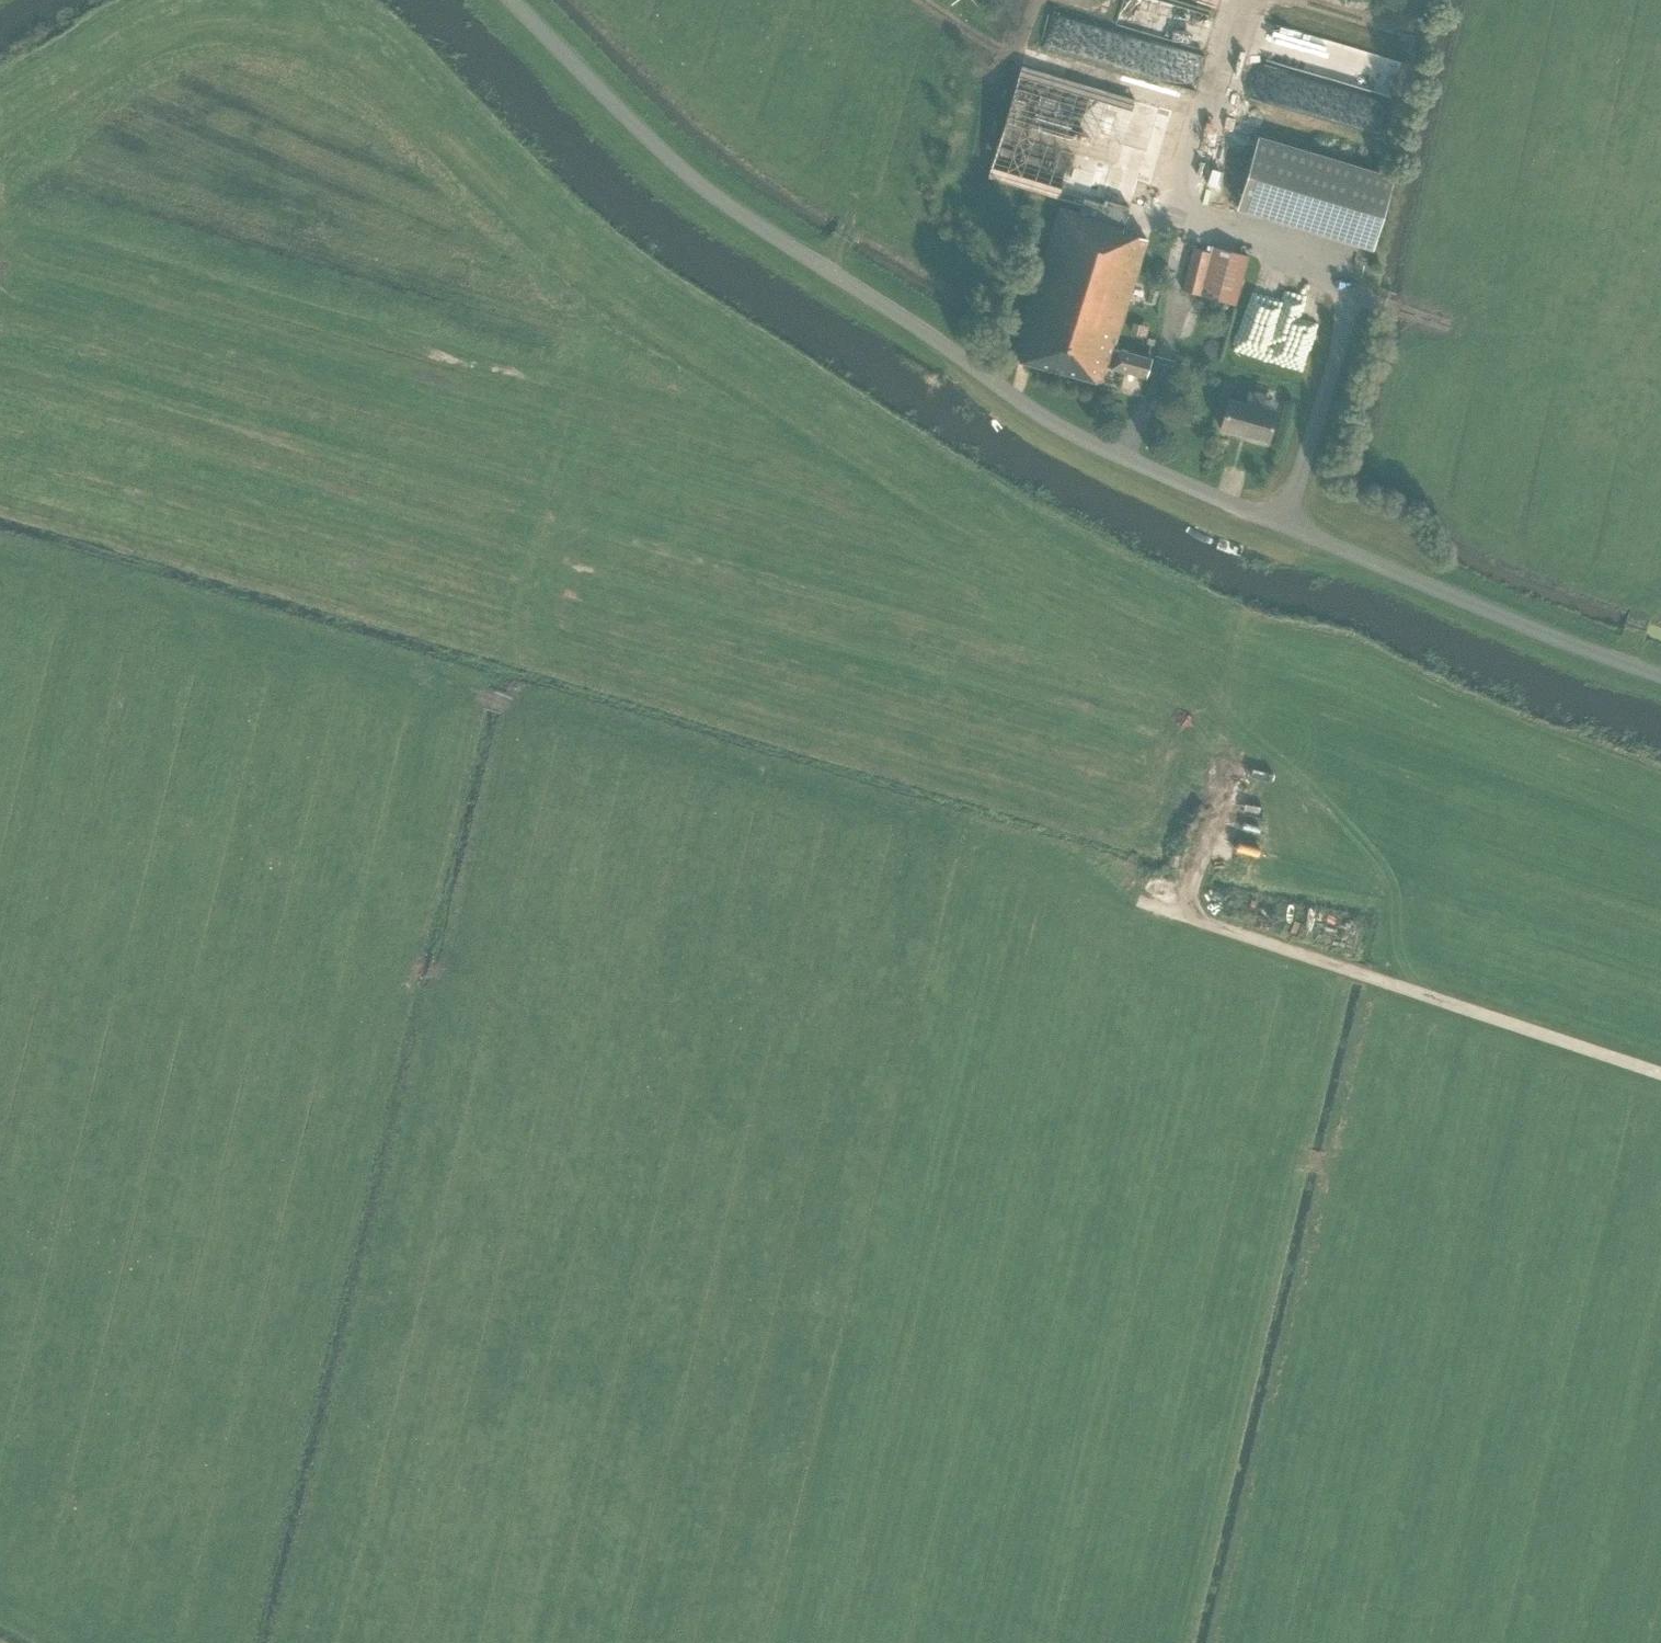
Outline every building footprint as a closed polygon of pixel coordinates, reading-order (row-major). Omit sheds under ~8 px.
[(1282,110),(1381,138),(1393,94),(1378,90),(1381,81),(1391,84),(1397,64),(1369,56),(1360,87),(1294,68),(1282,110)] [(988,177),(1082,205),(1079,214),(1059,209),(1012,361),(1102,384),(1107,368),(1146,378),(1151,358),(1113,349),(1147,239),(1122,232),(1129,207),(1106,200),(1135,101),(1021,67),(988,177)] [(1393,178),(1259,138),(1239,205),(1373,245),(1393,178)] [(1181,291),(1237,305),(1249,254),(1213,245),(1211,253),(1191,248),(1181,291)] [(1291,292),(1277,361),(1309,368),(1323,299),(1291,292)] [(1221,429),(1267,442),(1275,411),(1262,408),(1265,397),(1249,393),(1246,403),(1229,399),(1221,429)]
